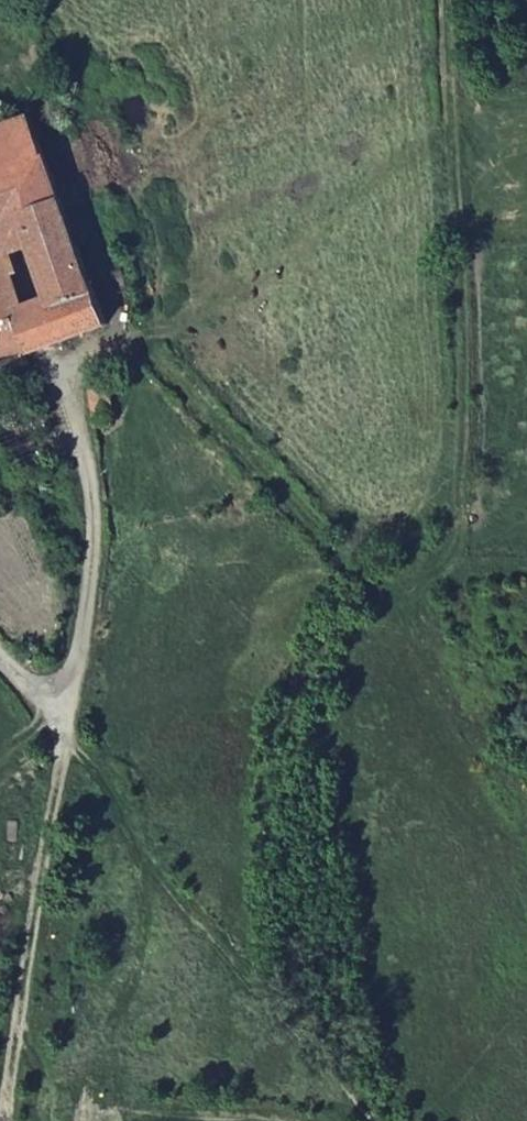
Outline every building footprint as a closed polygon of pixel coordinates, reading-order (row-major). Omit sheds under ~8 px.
[(25,357),(60,344),(101,328),(25,122),(0,131),(0,366),(25,357)]
